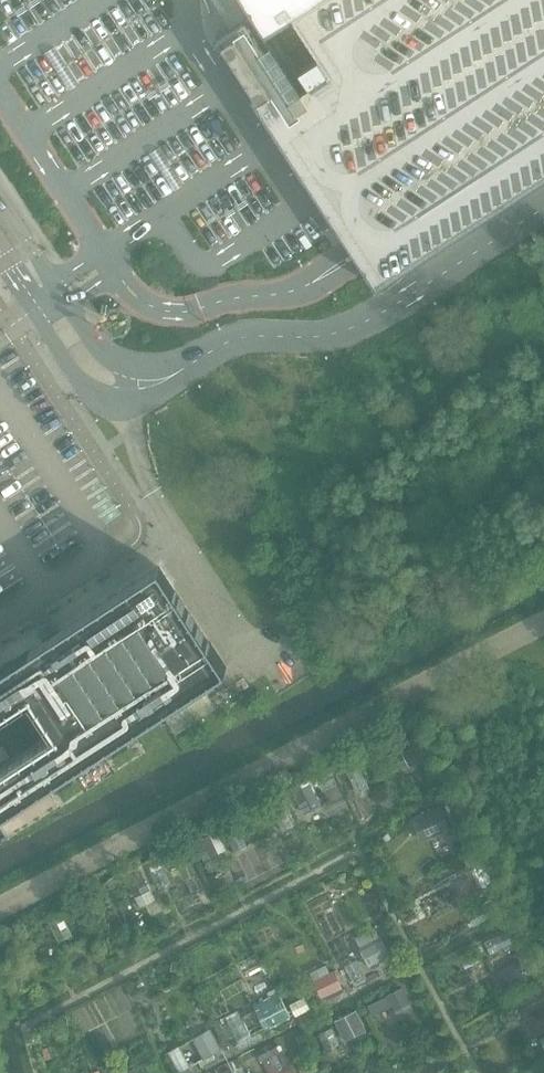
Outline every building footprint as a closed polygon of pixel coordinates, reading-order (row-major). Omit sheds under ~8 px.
[(253,17),(235,28),(216,41),(339,230),(351,248),(359,261),(377,288),(543,179),(543,0),(242,0),(253,17)] [(235,28),(253,17),(242,0),(216,0),(235,28)] [(227,668),(160,565),(0,670),(0,815),(227,668)] [(311,790),(290,800),(303,824),(323,813),(311,790)] [(225,835),(235,856),(263,843),(253,823),(225,835)] [(162,863),(148,869),(159,893),(173,887),(162,863)] [(61,912),(45,919),(56,943),(72,936),(61,912)] [(485,943),(491,953),(513,939),(507,929),(485,943)] [(380,939),(361,950),(375,973),(394,962),(380,939)] [(464,960),(441,971),(456,999),(478,987),(464,960)] [(487,982),(495,996),(514,985),(506,971),(487,982)] [(330,976),(314,984),(324,1003),(340,996),(330,976)] [(254,1009),(265,1029),(288,1017),(277,996),(254,1009)] [(354,1013),(331,1025),(341,1044),(364,1032),(354,1013)] [(535,1036),(543,1031),(543,1014),(543,1013),(528,1021),(535,1036)] [(237,1015),(225,1021),(239,1049),(251,1043),(237,1015)] [(210,1033),(192,1041),(201,1061),(220,1053),(210,1033)] [(261,1063),(267,1072),(287,1072),(291,1070),(281,1052),(261,1063)]
